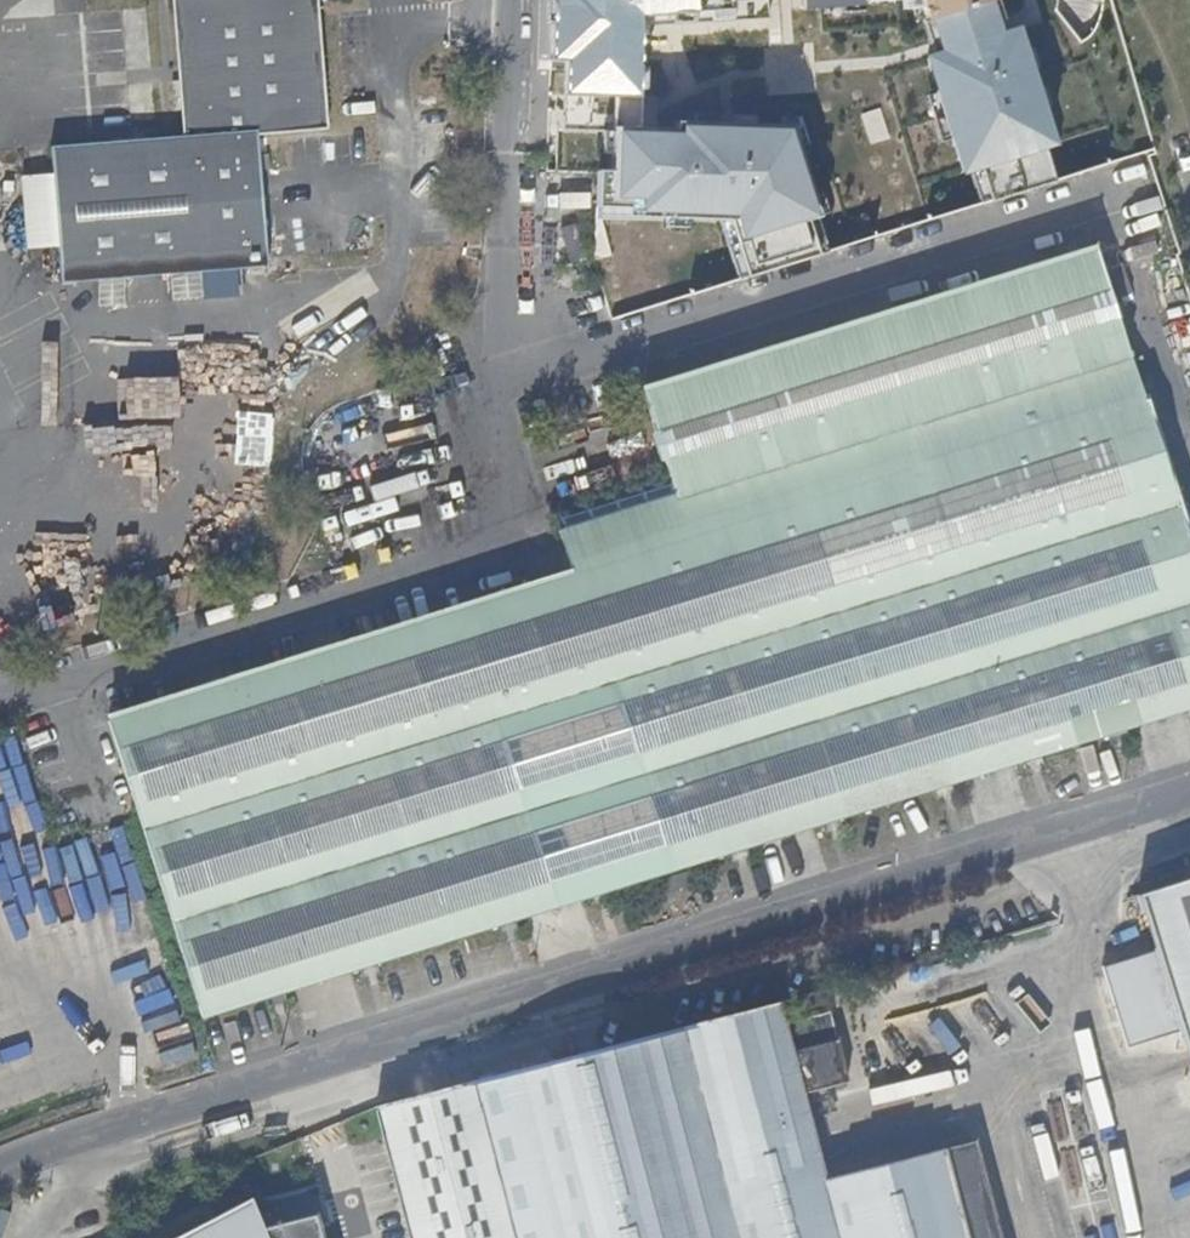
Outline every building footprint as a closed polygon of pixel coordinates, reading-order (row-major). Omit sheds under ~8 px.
[(59,282),(269,265),(259,133),(323,128),(313,0),(181,0),(191,134),(183,135),(48,145),(59,282)] [(181,0),(172,0),(178,74),(183,135),(191,134),(181,0)] [(323,128),(331,127),(321,0),(313,0),(323,128)] [(741,278),(812,257),(802,223),(816,220),(787,129),(671,125),(671,132),(649,131),(649,100),(631,99),(632,64),(640,63),(640,27),(766,20),(766,9),(917,1),(924,23),(931,21),(941,56),(925,61),(935,93),(931,94),(945,143),(950,142),(960,174),(975,170),(986,202),(1061,180),(1016,33),(1007,37),(995,0),(548,0),(545,61),(560,61),(556,173),(590,174),(588,207),(622,208),(621,218),(724,224),(741,278)] [(876,110),(855,115),(863,146),(883,141),(876,110)] [(586,259),(575,226),(557,230),(569,265),(586,259)] [(203,1020),(267,1000),(286,994),(364,970),(382,964),(502,927),(520,921),(595,898),(613,892),(732,855),(750,849),(826,825),(845,819),(936,791),(954,785),(1025,763),(1043,757),(1110,736),(1127,731),(1189,711),(1189,529),(1148,395),(1144,397),(1098,252),(1053,266),(1056,274),(1037,280),(1034,272),(938,302),(941,310),(923,315),(920,307),(842,331),(845,339),(829,344),(827,336),(705,375),(707,382),(689,388),(687,380),(646,393),(657,427),(668,462),(679,496),(592,524),(594,532),(578,537),(575,529),(565,532),(567,539),(578,576),(457,614),(460,621),(442,627),(440,619),(372,640),(375,648),(357,654),(355,645),(195,695),(198,704),(180,709),(178,701),(113,721),(140,809),(203,1020)] [(1053,266),(1034,272),(1037,280),(1056,274),(1053,266)] [(938,302),(920,307),(923,315),(941,310),(938,302)] [(842,331),(827,336),(829,344),(845,339),(842,331)] [(705,375),(687,380),(689,388),(707,382),(705,375)] [(592,524),(575,529),(578,537),(594,532),(592,524)] [(457,614),(440,619),(442,627),(460,621),(457,614)] [(372,640),(355,645),(357,654),(375,648),(372,640)] [(195,695),(178,701),(180,709),(198,704),(195,695)] [(1127,731),(1110,736),(1112,746),(1130,740),(1127,731)] [(1043,757),(1025,763),(1028,772),(1046,766),(1043,757)] [(954,785),(936,791),(939,799),(956,794),(954,785)] [(845,819),(826,825),(829,833),(847,828),(845,819)] [(137,929),(112,835),(65,848),(91,942),(137,929)] [(750,849),(732,855),(734,863),(752,857),(750,849)] [(691,873),(656,884),(660,898),(695,888),(691,873)] [(1146,897),(1189,1044),(1189,883),(1146,897)] [(613,892),(595,898),(597,906),(615,900),(613,892)] [(520,921),(502,927),(504,935),(522,930),(520,921)] [(382,964),(364,970),(367,979),(385,973),(382,964)] [(286,994),(267,1000),(270,1009),(289,1002),(286,994)] [(376,1106),(389,1167),(369,1172),(383,1230),(405,1226),(407,1237),(830,1237),(816,1181),(795,1096),(788,1068),(777,1021),(772,1002),(376,1106)] [(777,1021),(788,1068),(810,1063),(817,1090),(843,1084),(825,1009),(777,1021)] [(788,1068),(795,1096),(817,1090),(810,1063),(788,1068)] [(937,1152),(958,1237),(1001,1237),(976,1142),(937,1152)] [(937,1152),(816,1181),(830,1237),(958,1237),(937,1152)] [(261,1237),(315,1237),(313,1227),(321,1225),(311,1184),(245,1198),(261,1237)] [(245,1198),(169,1237),(261,1237),(245,1198)]
